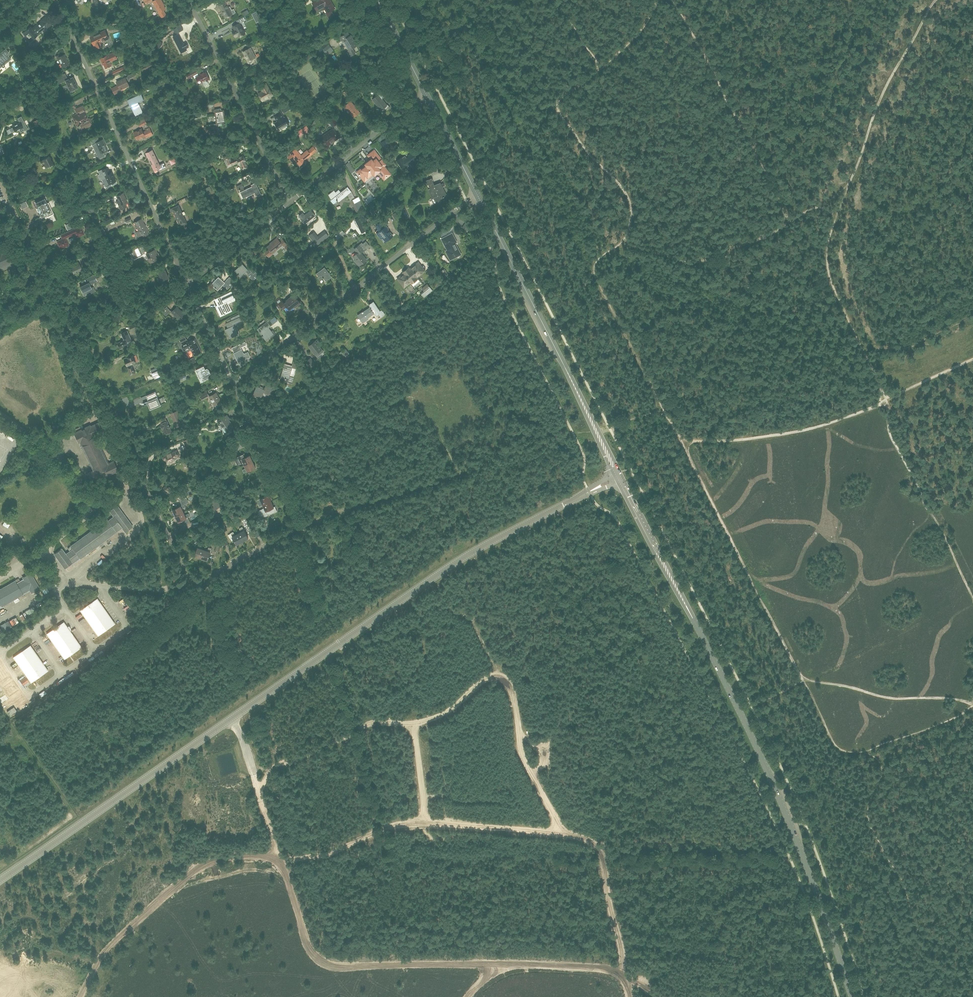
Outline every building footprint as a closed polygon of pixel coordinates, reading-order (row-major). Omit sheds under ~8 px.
[(100,9),(102,8),(100,5),(101,5),(97,0),(93,0),(100,9)] [(153,1),(159,12),(162,17),(166,14),(163,10),(166,8),(162,3),(163,2),(161,0),(154,0),(153,1)] [(229,7),(228,7),(227,4),(229,4),(228,2),(230,1),(229,0),(226,0),(219,3),(226,17),(232,14),(235,12),(234,9),(232,10),(230,6),(229,7)] [(335,8),(330,0),(326,0),(324,1),(324,0),(317,0),(312,3),(316,10),(323,6),(327,13),(326,13),(329,18),(334,16),(331,10),(335,8)] [(303,8),(297,11),(301,16),(306,12),(303,8)] [(52,22),(47,16),(41,20),(41,21),(41,20),(42,21),(39,23),(39,24),(37,25),(37,24),(32,28),(30,26),(23,33),(25,35),(27,39),(29,41),(37,35),(36,34),(52,22)] [(240,23),(233,26),(236,31),(233,32),(236,37),(241,34),(241,36),(246,34),(245,33),(244,30),(242,26),(241,27),(240,23)] [(177,26),(170,30),(172,35),(180,31),(177,26)] [(95,34),(90,36),(92,41),(93,45),(94,44),(95,44),(96,46),(97,48),(100,46),(103,45),(102,43),(101,42),(105,40),(109,38),(106,33),(105,30),(101,31),(98,33),(95,34)] [(187,50),(186,48),(189,47),(186,42),(183,44),(178,34),(173,36),(181,53),(187,50)] [(352,48),(356,45),(351,35),(346,37),(344,34),(339,37),(341,40),(343,39),(349,50),(348,50),(351,55),(355,53),(352,48)] [(135,38),(127,42),(129,47),(137,43),(135,38)] [(322,45),(317,49),(321,54),(325,51),(331,47),(327,42),(322,45)] [(256,57),(251,47),(243,51),(248,61),(256,57)] [(1,66),(2,67),(3,67),(4,66),(4,65),(4,64),(3,63),(10,58),(10,59),(7,54),(6,53),(8,52),(5,48),(0,52),(0,65),(1,66)] [(114,52),(107,55),(100,58),(103,64),(104,64),(105,68),(111,65),(110,62),(117,59),(114,52)] [(314,55),(312,52),(304,58),(306,61),(314,55)] [(62,67),(69,64),(64,54),(59,56),(59,54),(56,56),(59,63),(60,62),(62,67)] [(143,71),(157,65),(154,59),(140,66),(143,71)] [(260,68),(253,72),(253,73),(247,77),(249,81),(263,73),(260,68)] [(128,76),(126,77),(117,81),(118,85),(116,86),(112,88),(115,94),(121,91),(120,90),(129,85),(127,81),(130,79),(129,78),(135,76),(134,72),(127,75),(128,76)] [(208,83),(207,80),(209,78),(206,72),(204,73),(203,72),(200,74),(201,75),(196,78),(197,81),(200,79),(202,82),(204,85),(208,83)] [(65,73),(55,78),(58,84),(66,80),(67,84),(66,84),(68,87),(69,87),(70,90),(78,87),(73,77),(68,79),(65,73)] [(268,87),(273,83),(269,78),(265,82),(268,87)] [(265,83),(260,86),(263,91),(259,94),(262,100),(265,99),(268,98),(268,97),(272,95),(268,88),(265,83)] [(377,93),(378,94),(372,99),(381,110),(384,108),(386,110),(390,107),(388,104),(387,105),(382,99),(386,95),(381,89),(377,93)] [(141,93),(128,99),(130,105),(131,105),(132,107),(136,115),(143,112),(139,104),(138,102),(144,99),(141,93)] [(73,100),(65,103),(67,109),(75,105),(73,100)] [(353,117),(360,112),(351,100),(343,106),(347,110),(353,117)] [(291,103),(281,109),(283,113),(293,107),(291,103)] [(76,127),(81,125),(82,128),(92,124),(90,118),(87,119),(83,111),(85,110),(83,106),(75,109),(77,113),(71,116),(76,127)] [(221,108),(214,109),(217,123),(209,125),(209,126),(204,126),(204,129),(209,128),(210,133),(218,132),(218,127),(219,127),(218,123),(226,122),(224,110),(221,110),(221,108)] [(199,112),(192,113),(193,119),(193,118),(207,116),(206,110),(199,111),(199,112)] [(275,122),(279,129),(289,123),(285,116),(284,117),(280,110),(273,114),(276,118),(277,118),(278,120),(275,122)] [(339,122),(333,114),(327,119),(332,127),(339,122)] [(12,127),(10,128),(12,132),(14,130),(14,131),(19,129),(20,132),(27,128),(21,116),(17,118),(19,122),(12,126),(12,127)] [(146,129),(146,130),(143,132),(141,128),(134,132),(137,139),(144,136),(145,138),(153,134),(149,127),(146,129)] [(332,142),(331,141),(338,135),(333,128),(320,137),(325,144),(324,145),(325,148),(327,148),(329,146),(328,145),(332,142)] [(102,139),(95,142),(92,144),(96,153),(99,159),(105,156),(103,152),(107,150),(102,139)] [(305,162),(304,161),(305,160),(304,159),(308,156),(316,150),(313,146),(307,150),(304,152),(305,152),(301,155),(295,149),(290,153),(291,154),(288,156),(291,160),(294,158),(299,164),(300,164),(300,165),(301,166),(302,166),(303,166),(304,165),(305,164),(305,163),(305,162)] [(210,151),(213,157),(221,153),(218,147),(210,151)] [(165,166),(164,162),(160,164),(153,149),(144,153),(146,156),(147,156),(154,171),(158,169),(159,170),(166,167),(165,166)] [(407,165),(416,159),(420,156),(416,151),(412,154),(407,158),(405,155),(402,157),(397,161),(403,169),(407,166),(407,165)] [(245,162),(246,161),(243,155),(240,156),(232,160),(229,153),(222,156),(227,168),(234,165),(234,164),(238,162),(239,164),(240,164),(243,170),(248,168),(245,162)] [(363,166),(357,172),(359,174),(358,174),(359,175),(364,181),(373,174),(374,174),(379,170),(385,178),(390,174),(383,166),(385,164),(381,159),(382,159),(382,158),(381,159),(376,153),(370,158),(371,159),(370,160),(370,161),(367,163),(366,162),(365,163),(367,165),(364,167),(363,166)] [(47,167),(53,164),(49,156),(47,156),(41,159),(39,160),(41,164),(43,163),(45,167),(47,166),(47,167)] [(440,175),(443,171),(446,174),(449,169),(444,166),(443,167),(439,163),(434,170),(440,175)] [(99,174),(97,175),(100,180),(102,179),(106,188),(111,186),(114,184),(113,182),(115,181),(113,177),(114,177),(112,174),(109,175),(105,168),(98,171),(99,174)] [(182,181),(180,178),(179,179),(176,174),(169,178),(176,192),(183,188),(180,182),(182,181)] [(428,184),(430,188),(428,189),(432,198),(431,199),(435,205),(437,203),(437,202),(441,200),(440,198),(447,195),(442,186),(445,185),(443,182),(441,183),(440,181),(434,183),(433,182),(432,178),(425,180),(427,185),(428,184)] [(71,181),(59,187),(61,192),(73,186),(71,181)] [(257,195),(261,193),(256,184),(255,184),(255,183),(252,184),(252,185),(245,189),(244,187),(244,186),(242,183),(237,186),(238,189),(240,189),(244,197),(255,192),(257,195)] [(210,186),(202,189),(205,195),(212,191),(210,186)] [(351,200),(354,198),(351,191),(347,187),(340,192),(338,189),(335,192),(333,190),(328,194),(329,196),(331,199),(334,197),(335,197),(339,201),(348,194),(351,200)] [(126,207),(124,203),(127,202),(123,192),(116,195),(118,200),(116,201),(120,210),(126,207)] [(365,200),(364,200),(366,202),(367,204),(372,200),(374,199),(372,197),(371,195),(369,197),(367,199),(366,199),(365,200)] [(37,207),(39,212),(41,216),(50,212),(44,198),(35,202),(37,207)] [(362,203),(361,201),(358,203),(355,204),(356,206),(357,209),(355,209),(356,212),(357,214),(361,212),(365,210),(362,203)] [(92,204),(85,207),(88,213),(95,210),(92,204)] [(179,223),(181,222),(182,225),(187,223),(186,220),(179,205),(170,209),(172,211),(173,211),(179,223)] [(400,210),(404,220),(409,217),(405,208),(400,210)] [(304,223),(315,215),(311,210),(304,215),(302,212),(299,215),(301,218),(300,218),(304,223)] [(368,219),(363,213),(359,216),(364,222),(368,219)] [(356,219),(362,232),(365,230),(359,217),(356,219)] [(148,234),(147,232),(148,231),(142,218),(134,222),(138,230),(135,232),(138,237),(142,234),(143,236),(148,234)] [(381,239),(384,242),(387,240),(393,236),(387,229),(388,228),(386,226),(384,228),(380,223),(375,226),(379,231),(376,233),(381,239)] [(60,235),(62,239),(57,241),(60,249),(68,245),(65,238),(74,234),(76,238),(85,234),(81,225),(60,235)] [(316,234),(314,232),(311,234),(309,236),(311,238),(312,240),(315,238),(317,236),(316,234)] [(278,238),(277,237),(270,243),(267,246),(271,250),(267,254),(269,257),(276,251),(275,250),(282,244),(284,246),(287,244),(282,238),(279,234),(277,236),(278,238)] [(460,255),(454,244),(452,239),(454,238),(452,234),(441,239),(447,251),(446,252),(450,261),(460,255)] [(357,253),(353,256),(356,260),(355,260),(359,266),(367,259),(361,252),(364,250),(368,247),(368,246),(370,245),(366,241),(363,243),(362,242),(359,244),(354,249),(357,253)] [(155,249),(146,253),(150,262),(157,259),(156,255),(157,255),(156,253),(157,252),(155,249)] [(13,261),(7,250),(2,252),(2,251),(0,252),(0,267),(13,261)] [(76,259),(77,262),(70,266),(73,273),(81,269),(79,264),(85,261),(82,256),(76,259)] [(399,279),(405,286),(410,282),(411,283),(417,278),(416,277),(424,271),(418,263),(410,270),(409,268),(403,272),(404,274),(399,279)] [(251,266),(248,270),(242,264),(235,270),(241,276),(246,272),(253,280),(259,275),(251,266)] [(320,280),(323,277),(326,281),(332,276),(324,266),(316,273),(319,276),(318,277),(320,280)] [(168,282),(166,278),(169,277),(165,269),(159,272),(162,279),(160,280),(162,285),(168,282)] [(86,278),(88,282),(80,287),(82,292),(85,290),(87,295),(95,291),(93,288),(91,289),(89,284),(97,281),(94,275),(86,278)] [(229,277),(224,282),(219,277),(212,284),(218,290),(223,284),(227,289),(230,286),(232,287),(236,283),(229,277)] [(427,283),(422,288),(426,293),(428,291),(429,293),(433,290),(427,283)] [(218,306),(216,307),(219,311),(221,316),(227,313),(232,311),(230,307),(228,303),(232,301),(236,299),(234,295),(232,291),(227,293),(222,295),(223,297),(224,298),(221,300),(217,301),(218,303),(219,305),(218,306)] [(283,309),(287,306),(290,310),(297,304),(297,305),(301,302),(295,295),(284,303),(280,297),(274,301),(278,309),(281,307),(283,309)] [(369,308),(358,316),(362,322),(368,319),(367,318),(375,312),(376,315),(379,313),(381,316),(384,314),(382,310),(380,311),(373,301),(369,304),(371,307),(369,308)] [(167,306),(162,311),(166,316),(171,311),(167,306)] [(181,320),(186,315),(177,306),(172,311),(181,320)] [(230,318),(231,320),(226,323),(228,326),(229,326),(229,327),(227,328),(225,329),(227,332),(228,332),(231,337),(230,338),(232,337),(238,334),(233,324),(242,320),(239,314),(230,318)] [(273,324),(270,320),(270,319),(267,322),(262,325),(257,329),(265,339),(270,336),(271,337),(272,337),(275,334),(275,333),(273,330),(272,331),(269,327),(273,324)] [(132,341),(131,340),(127,331),(121,333),(124,340),(118,343),(120,349),(127,345),(128,346),(135,343),(134,340),(132,341)] [(187,339),(183,332),(178,335),(178,336),(173,338),(175,342),(180,339),(181,342),(187,339)] [(188,342),(182,344),(185,350),(191,347),(193,351),(194,355),(198,353),(201,352),(199,348),(195,338),(188,341),(188,342)] [(310,344),(308,346),(312,351),(315,355),(315,354),(317,356),(323,351),(322,349),(315,340),(313,342),(313,341),(312,341),(310,343),(310,344)] [(240,344),(232,348),(238,361),(250,356),(248,352),(244,353),(243,353),(240,347),(246,344),(245,342),(240,344)] [(345,355),(347,357),(351,354),(345,348),(342,351),(345,355)] [(127,366),(127,365),(128,367),(127,367),(131,374),(135,373),(132,365),(131,365),(131,364),(136,362),(135,360),(137,359),(136,355),(133,356),(128,358),(128,359),(125,360),(127,366)] [(285,363),(281,377),(289,379),(288,382),(292,384),(294,376),(296,368),(300,369),(303,359),(294,357),(292,366),(285,363)] [(315,363),(311,357),(305,361),(310,367),(315,363)] [(200,378),(203,377),(204,380),(212,376),(208,367),(205,369),(204,365),(196,369),(197,372),(200,378)] [(156,367),(151,370),(154,376),(159,373),(156,367)] [(257,386),(253,395),(260,398),(263,392),(268,395),(270,391),(272,391),(274,392),(276,388),(274,384),(268,381),(266,385),(264,389),(257,386)] [(151,393),(146,395),(148,400),(147,401),(147,402),(149,407),(150,409),(156,407),(161,405),(158,398),(155,391),(151,393)] [(199,395),(202,399),(209,395),(207,391),(199,395)] [(216,392),(209,396),(214,405),(215,405),(216,408),(223,404),(221,401),(216,392)] [(183,424),(178,410),(170,413),(176,427),(183,424)] [(225,432),(233,427),(228,419),(229,419),(226,415),(217,421),(222,428),(221,428),(225,432)] [(165,434),(171,431),(167,420),(161,423),(161,424),(160,424),(162,429),(163,429),(165,434)] [(90,425),(73,433),(78,442),(80,441),(94,470),(87,473),(91,480),(97,477),(98,479),(118,470),(114,461),(108,463),(94,434),(101,430),(98,422),(90,426),(90,425)] [(190,438),(183,440),(187,449),(193,447),(190,438)] [(172,459),(177,457),(176,455),(178,454),(177,450),(165,455),(164,456),(164,457),(164,458),(165,459),(166,459),(167,459),(168,463),(173,461),(172,459)] [(244,452),(235,457),(238,464),(243,462),(244,465),(253,461),(250,455),(246,456),(244,452)] [(253,461),(244,465),(246,468),(242,469),(244,472),(247,471),(256,467),(253,461)] [(260,499),(256,500),(259,506),(263,504),(271,500),(268,494),(260,498),(260,499)] [(180,505),(172,509),(175,516),(183,512),(182,509),(185,507),(184,504),(189,502),(186,497),(184,498),(180,500),(180,501),(182,505),(181,506),(180,505)] [(261,509),(258,511),(261,518),(277,510),(275,506),(274,506),(271,500),(263,504),(264,508),(261,509)] [(70,546),(72,549),(65,554),(61,548),(54,554),(65,568),(72,563),(72,564),(116,532),(116,531),(121,527),(125,532),(132,526),(117,505),(109,510),(113,516),(108,520),(106,518),(103,520),(104,521),(70,546)] [(183,512),(175,516),(178,522),(186,518),(190,516),(188,513),(185,515),(183,512)] [(241,531),(238,533),(242,541),(248,538),(244,530),(242,527),(239,528),(241,531)] [(242,541),(238,533),(235,535),(233,531),(230,533),(232,537),(232,536),(237,544),(242,541)] [(199,543),(198,547),(195,555),(201,558),(204,549),(201,548),(202,545),(199,543)] [(207,550),(204,549),(201,558),(207,560),(210,552),(212,548),(208,547),(207,550)] [(23,594),(23,593),(30,589),(31,592),(40,588),(30,572),(22,576),(23,578),(16,582),(15,580),(0,588),(0,606),(23,594)] [(80,610),(97,635),(115,623),(97,598),(80,610)] [(61,623),(46,634),(64,659),(79,649),(81,648),(80,648),(81,647),(64,622),(63,622),(63,621),(61,622),(61,623)] [(30,645),(13,657),(31,682),(48,670),(30,645)]
